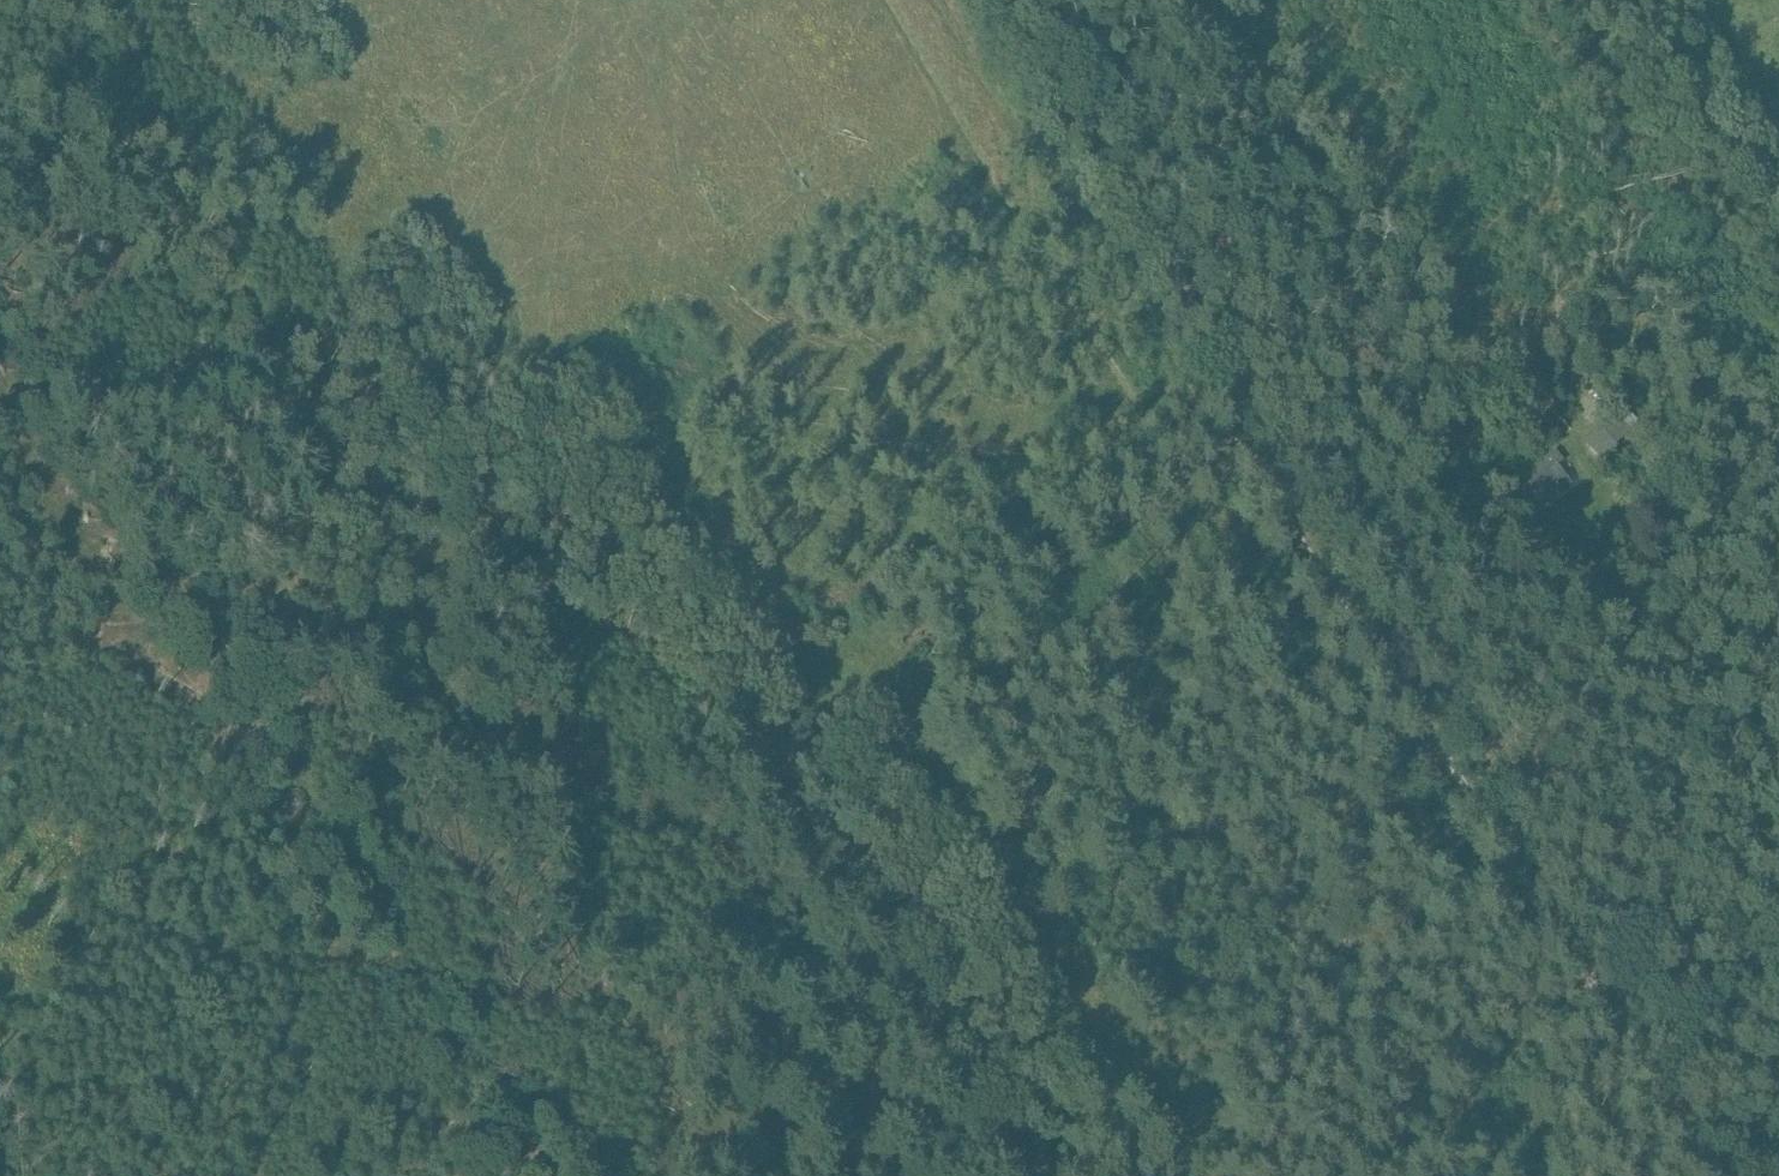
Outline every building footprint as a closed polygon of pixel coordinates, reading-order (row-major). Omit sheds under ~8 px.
[(1515,489),(1528,509),(1568,483),(1556,465),(1562,461),(1555,451),(1535,464),(1541,472),(1515,489)]
